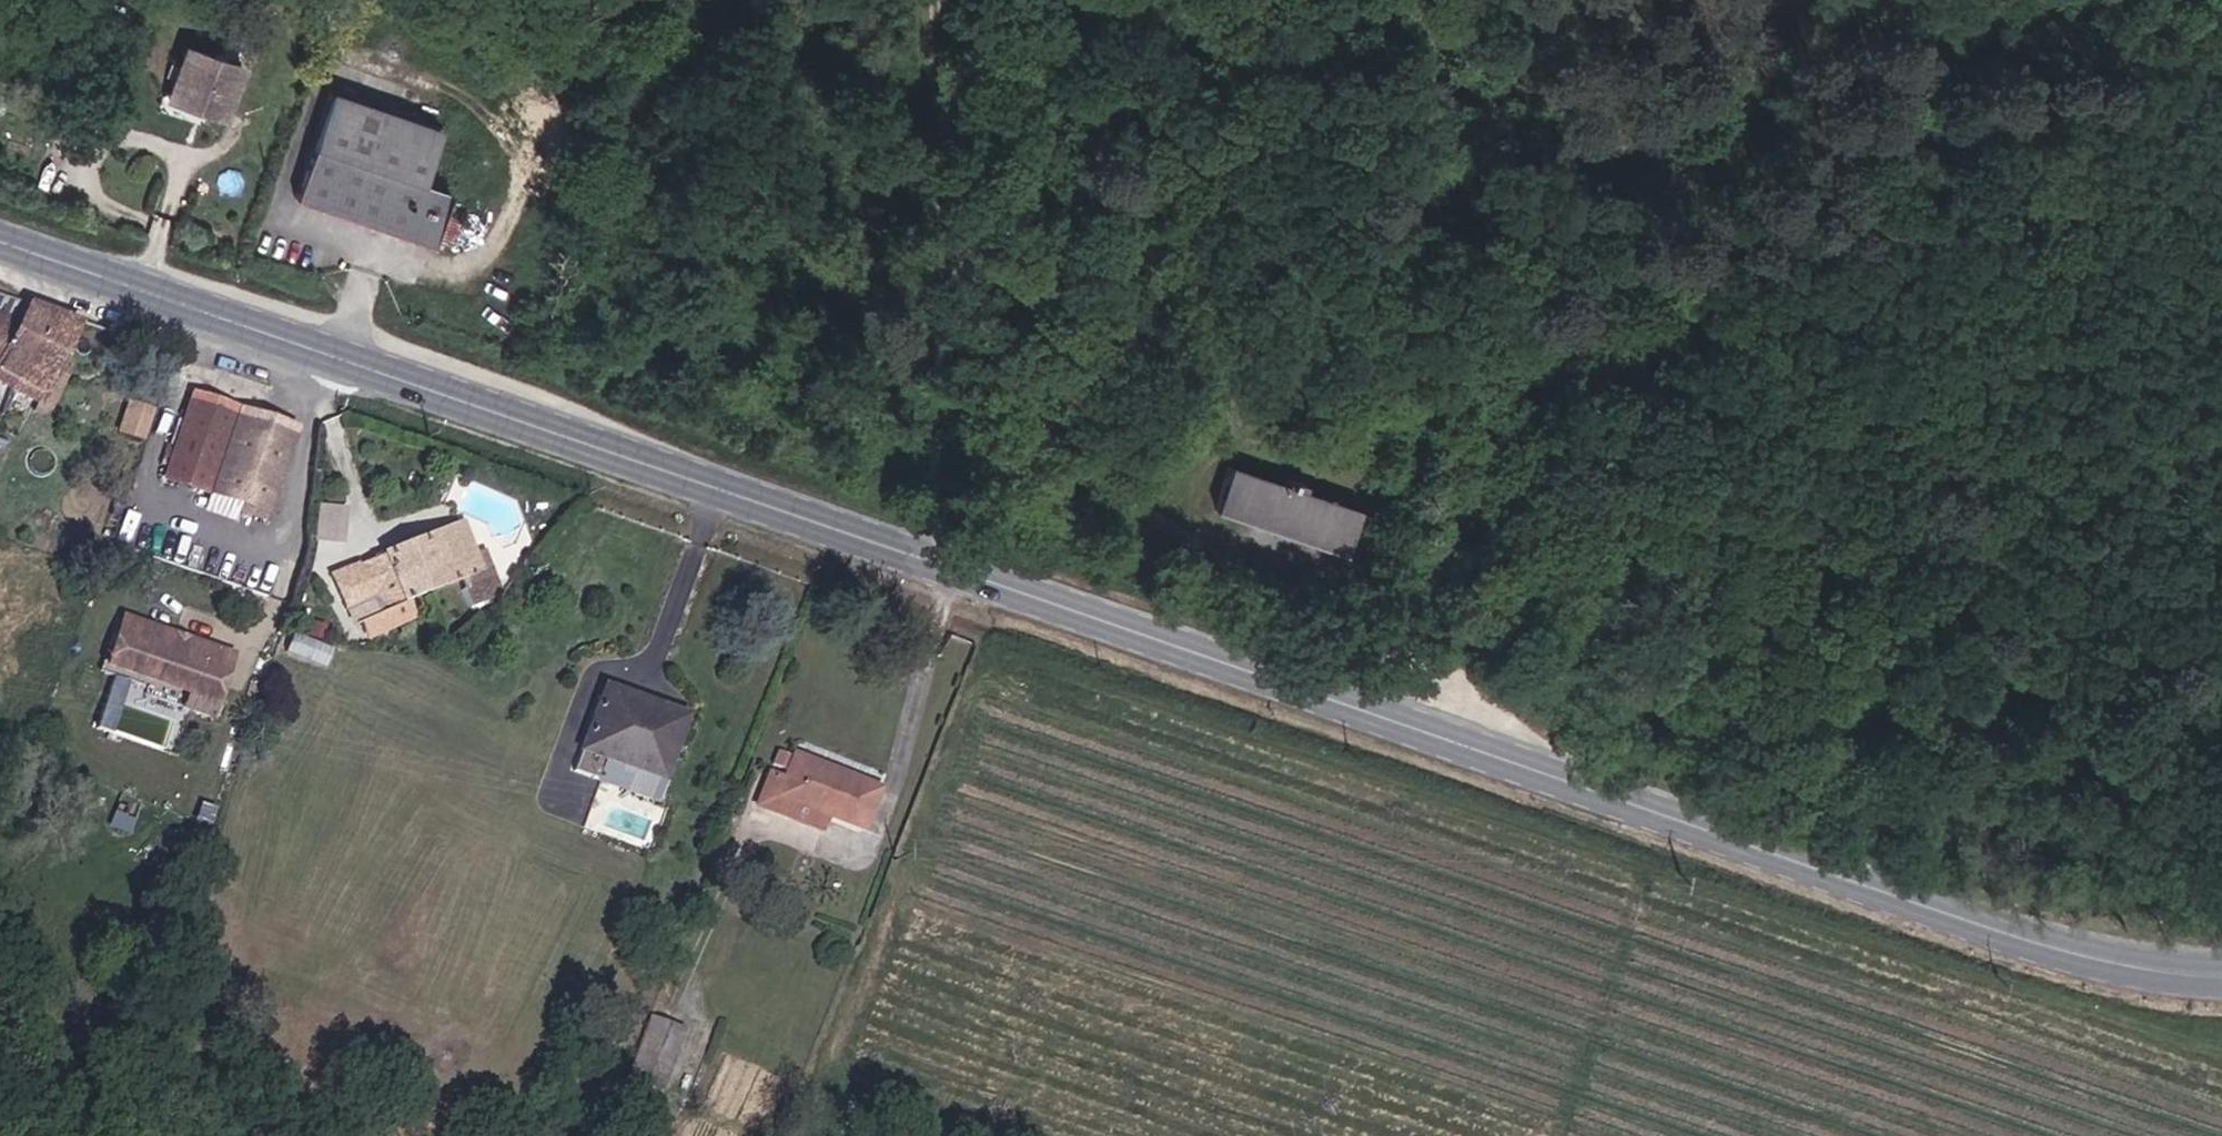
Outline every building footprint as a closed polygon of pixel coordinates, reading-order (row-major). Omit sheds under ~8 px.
[(192,54),(178,89),(219,103),(215,113),(236,121),(251,76),(192,54)] [(422,235),(444,178),(425,171),(442,123),(341,87),(307,193),(422,235)] [(175,99),(215,113),(219,103),(178,89),(175,99)] [(444,242),(462,184),(444,178),(422,235),(444,242)] [(36,397),(75,324),(34,301),(22,323),(0,311),(0,378),(36,397)] [(297,429),(196,393),(167,472),(271,508),(297,429)] [(146,440),(157,407),(129,398),(118,430),(146,440)] [(1242,468),(1228,511),(1360,554),(1373,514),(1320,497),(1323,484),(1302,478),(1299,488),(1242,468)] [(315,538),(344,539),(345,505),(316,504),(315,538)] [(300,571),(327,623),(451,570),(429,517),(300,571)] [(234,662),(188,649),(187,656),(175,653),(177,646),(123,631),(110,679),(194,703),(198,686),(225,694),(234,662)] [(671,775),(678,754),(663,750),(675,714),(629,697),(633,683),(609,675),(575,766),(602,776),(609,754),(671,775)] [(675,714),(663,750),(678,754),(694,705),(633,683),(629,697),(675,714)] [(216,725),(225,694),(198,686),(194,703),(190,718),(216,725)] [(788,794),(869,822),(886,774),(806,746),(788,794)] [(662,1103),(684,1026),(644,1014),(622,1091),(662,1103)]
